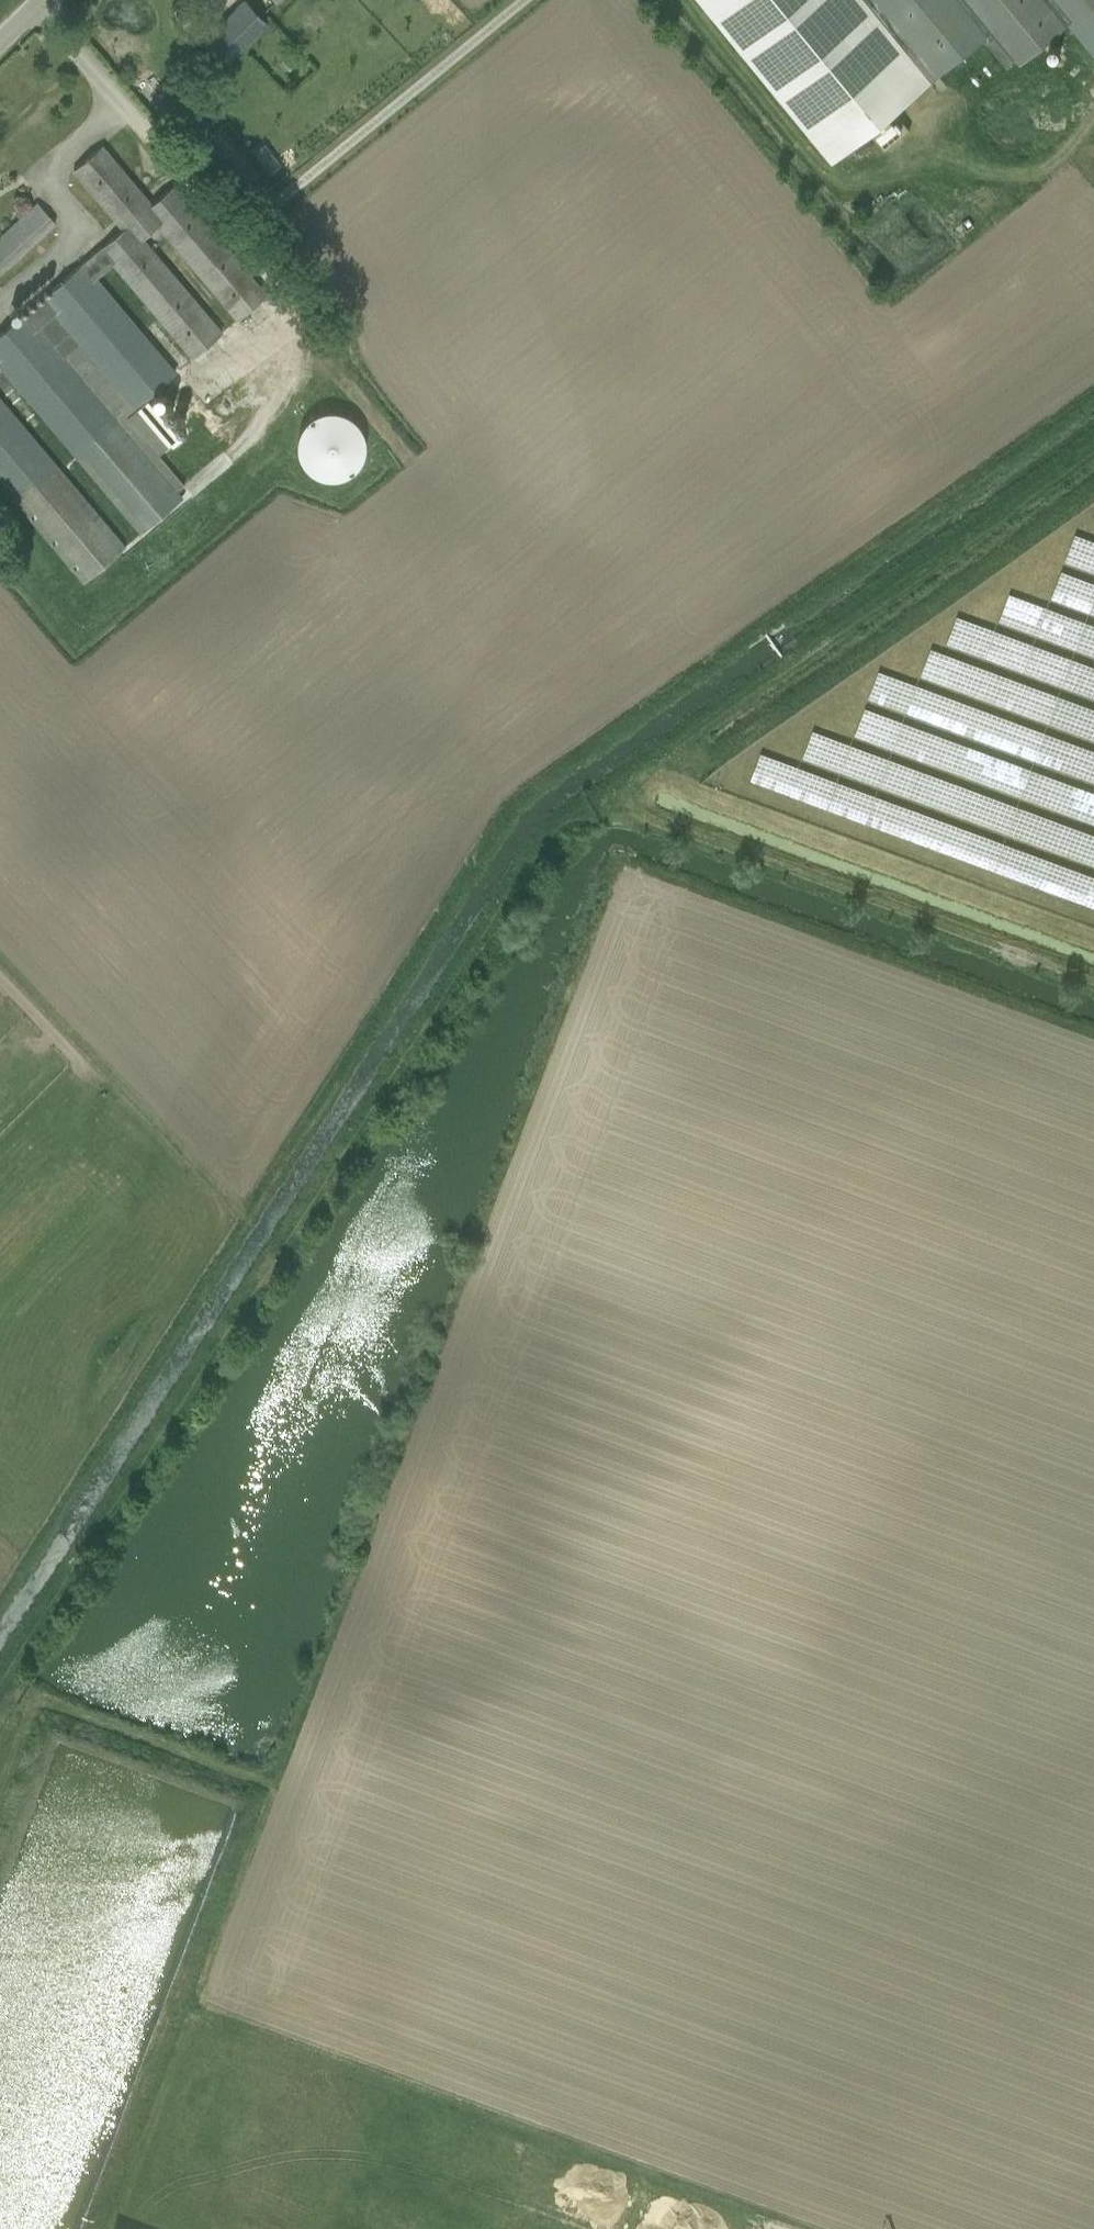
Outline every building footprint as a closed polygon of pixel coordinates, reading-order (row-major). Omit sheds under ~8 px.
[(205,39),(227,61),(268,22),(246,0),(245,0),(205,39)] [(827,164),(932,87),(868,0),(706,0),(827,164)] [(936,77),(995,30),(1021,63),(1071,23),(1093,52),(1093,0),(876,0),(936,77)] [(992,30),(986,36),(1010,62),(1016,57),(992,30)] [(0,331),(0,365),(1,364),(73,454),(84,450),(131,509),(139,532),(184,496),(176,473),(149,441),(178,418),(129,436),(151,418),(138,403),(177,371),(99,274),(114,261),(191,357),(224,331),(146,235),(153,229),(162,226),(236,319),(268,293),(178,181),(152,201),(105,143),(73,168),(124,232),(0,331)] [(56,223),(38,203),(0,237),(0,274),(56,223)] [(81,582),(126,546),(0,390),(0,482),(81,582)] [(368,451),(368,446),(368,441),(366,435),(363,428),(359,424),(355,421),(348,417),(343,416),(336,415),(332,416),(325,418),(320,421),(316,424),(311,430),(309,435),(308,440),(307,447),(308,454),(310,460),(313,465),(317,469),(321,472),(327,475),(332,476),(340,477),(350,474),(355,471),(360,467),(363,463),(366,457),(368,451)]
